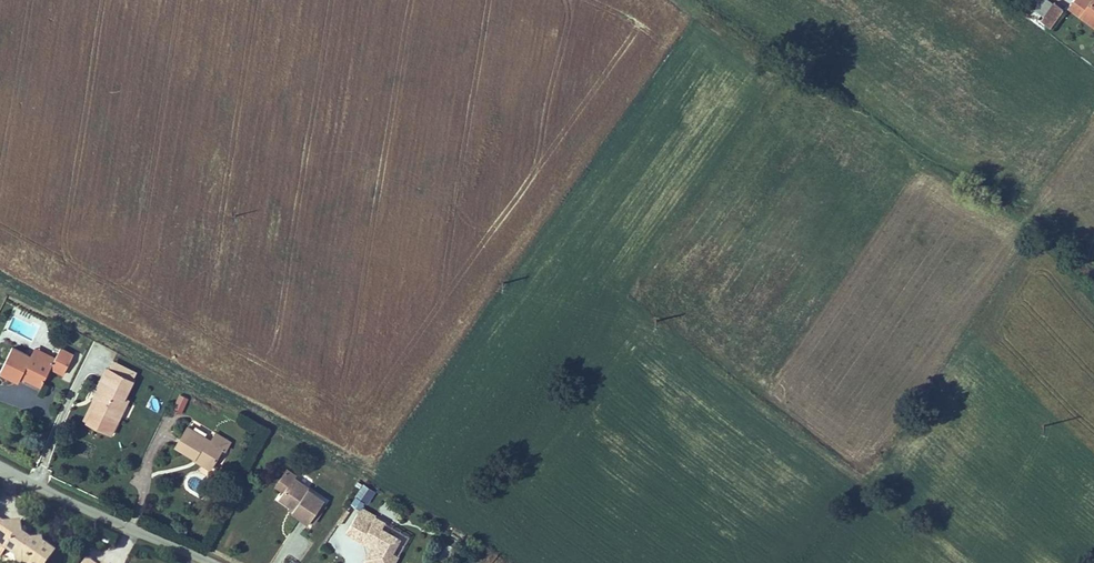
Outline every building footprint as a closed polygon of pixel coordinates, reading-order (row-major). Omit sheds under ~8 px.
[(1068,10),(1093,29),(1093,0),(1092,4),(1086,0),(1075,0),(1068,10)] [(1046,28),(1059,10),(1051,4),(1038,22),(1046,28)] [(34,380),(55,390),(66,369),(45,358),(44,360),(26,350),(12,375),(31,385),(34,380)] [(45,358),(66,369),(69,363),(48,352),(45,358)] [(110,406),(100,425),(124,438),(132,423),(127,420),(136,403),(145,386),(122,373),(113,391),(117,392),(110,406)] [(117,392),(113,391),(106,403),(110,406),(117,392)] [(181,412),(188,397),(179,393),(172,408),(181,412)] [(159,409),(162,399),(150,396),(147,406),(159,409)] [(136,403),(127,420),(132,423),(140,406),(136,403)] [(225,443),(201,429),(188,450),(205,460),(207,456),(223,466),(233,450),(239,453),(244,445),(229,436),(225,443)] [(220,472),(223,466),(207,456),(205,460),(203,462),(220,472)] [(284,484),(293,490),(300,480),(303,474),(294,469),(284,484)] [(333,500),(300,480),(293,490),(287,500),(302,509),(300,512),(318,524),(333,500)] [(362,508),(375,489),(363,481),(350,500),(362,508)] [(408,553),(400,550),(407,537),(388,527),(392,521),(382,515),(379,521),(363,513),(353,532),(369,540),(372,536),(386,544),(379,557),(387,561),(386,562),(403,562),(408,553)] [(2,539),(10,525),(0,518),(0,537),(2,539)] [(2,539),(4,540),(0,546),(0,556),(4,559),(10,549),(21,557),(22,562),(53,562),(59,554),(47,547),(45,540),(40,543),(29,537),(28,523),(10,525),(2,539)] [(372,536),(369,540),(381,547),(374,560),(380,562),(386,562),(387,561),(379,557),(386,544),(372,536)]
